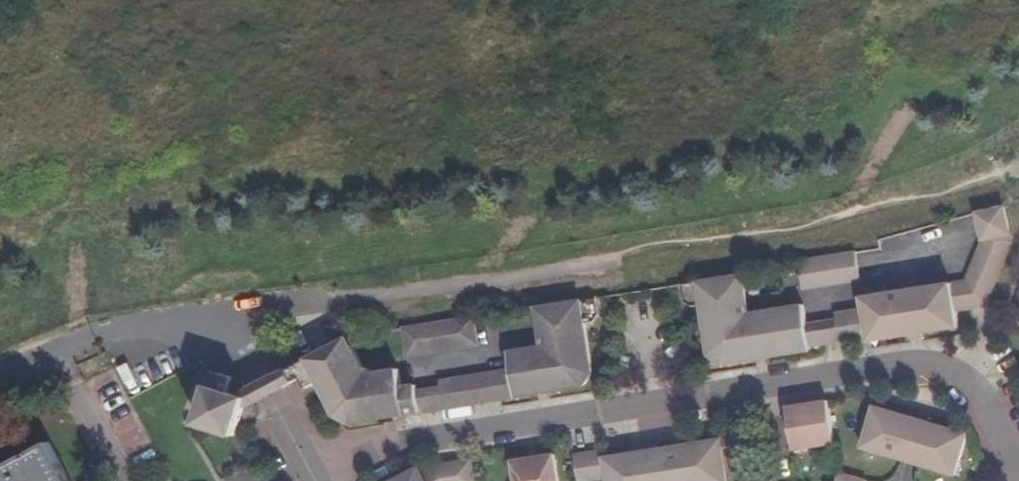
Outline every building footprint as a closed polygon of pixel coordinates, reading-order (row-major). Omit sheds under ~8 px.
[(917,287),(865,296),(866,307),(871,336),(871,339),(911,333),(924,331),(960,325),(958,308),(973,306),(987,303),(1013,241),(1004,206),(979,213),(984,238),(967,279),(917,287)] [(801,262),(802,268),(805,288),(862,277),(858,251),(801,262)] [(685,285),(680,286),(683,304),(691,308),(699,307),(708,359),(719,366),(812,350),(812,344),(826,342),(823,322),(808,325),(805,304),(745,315),(740,277),(685,285)] [(515,370),(488,374),(492,400),(505,398),(543,392),(553,391),(585,386),(595,373),(587,323),(596,321),(602,314),(599,297),(540,305),(547,347),(536,348),(512,352),(515,370)] [(839,319),(841,340),(871,336),(866,307),(838,313),(839,319)] [(477,315),(450,319),(454,345),(482,341),(477,315)] [(450,319),(407,325),(412,351),(454,345),(450,319)] [(304,376),(310,386),(321,380),(325,386),(340,413),(355,421),(386,417),(424,411),(420,390),(419,386),(406,387),(402,369),(377,372),(375,368),(369,364),(362,367),(345,338),(297,363),(304,376)] [(291,367),(297,379),(304,376),(297,363),(291,367)] [(285,385),(297,379),(291,367),(280,373),(285,385)] [(221,373),(206,368),(202,383),(214,388),(211,400),(204,422),(240,433),(246,420),(264,412),(259,400),(254,387),(251,389),(245,380),(238,378),(236,375),(223,371),(221,373)] [(254,387),(259,400),(286,387),(285,385),(280,373),(254,387)] [(480,376),(473,377),(476,402),(483,401),(490,400),(492,400),(488,374),(480,376)] [(473,377),(459,378),(463,405),(476,402),(473,377)] [(463,405),(459,378),(444,381),(445,387),(447,407),(463,405)] [(214,388),(202,383),(201,388),(205,398),(211,400),(214,388)] [(432,388),(420,390),(424,411),(437,409),(447,407),(445,387),(432,388)] [(791,413),(792,421),(797,455),(839,449),(833,407),(791,413)] [(948,475),(959,434),(919,424),(868,409),(856,449),(906,463),(948,475)] [(757,463),(752,435),(726,439),(726,444),(730,471),(746,476),(744,465),(757,463)] [(610,458),(612,479),(612,480),(731,480),(730,471),(726,444),(713,446),(649,454),(634,455),(610,458)] [(0,471),(0,480),(68,480),(49,446),(0,471)] [(581,457),(584,480),(602,480),(612,479),(610,458),(608,454),(581,457)] [(430,470),(426,472),(424,467),(394,480),(479,480),(476,460),(448,463),(430,470)] [(562,460),(520,466),(522,480),(565,480),(562,460)] [(731,480),(761,480),(746,476),(730,471),(731,480)]
